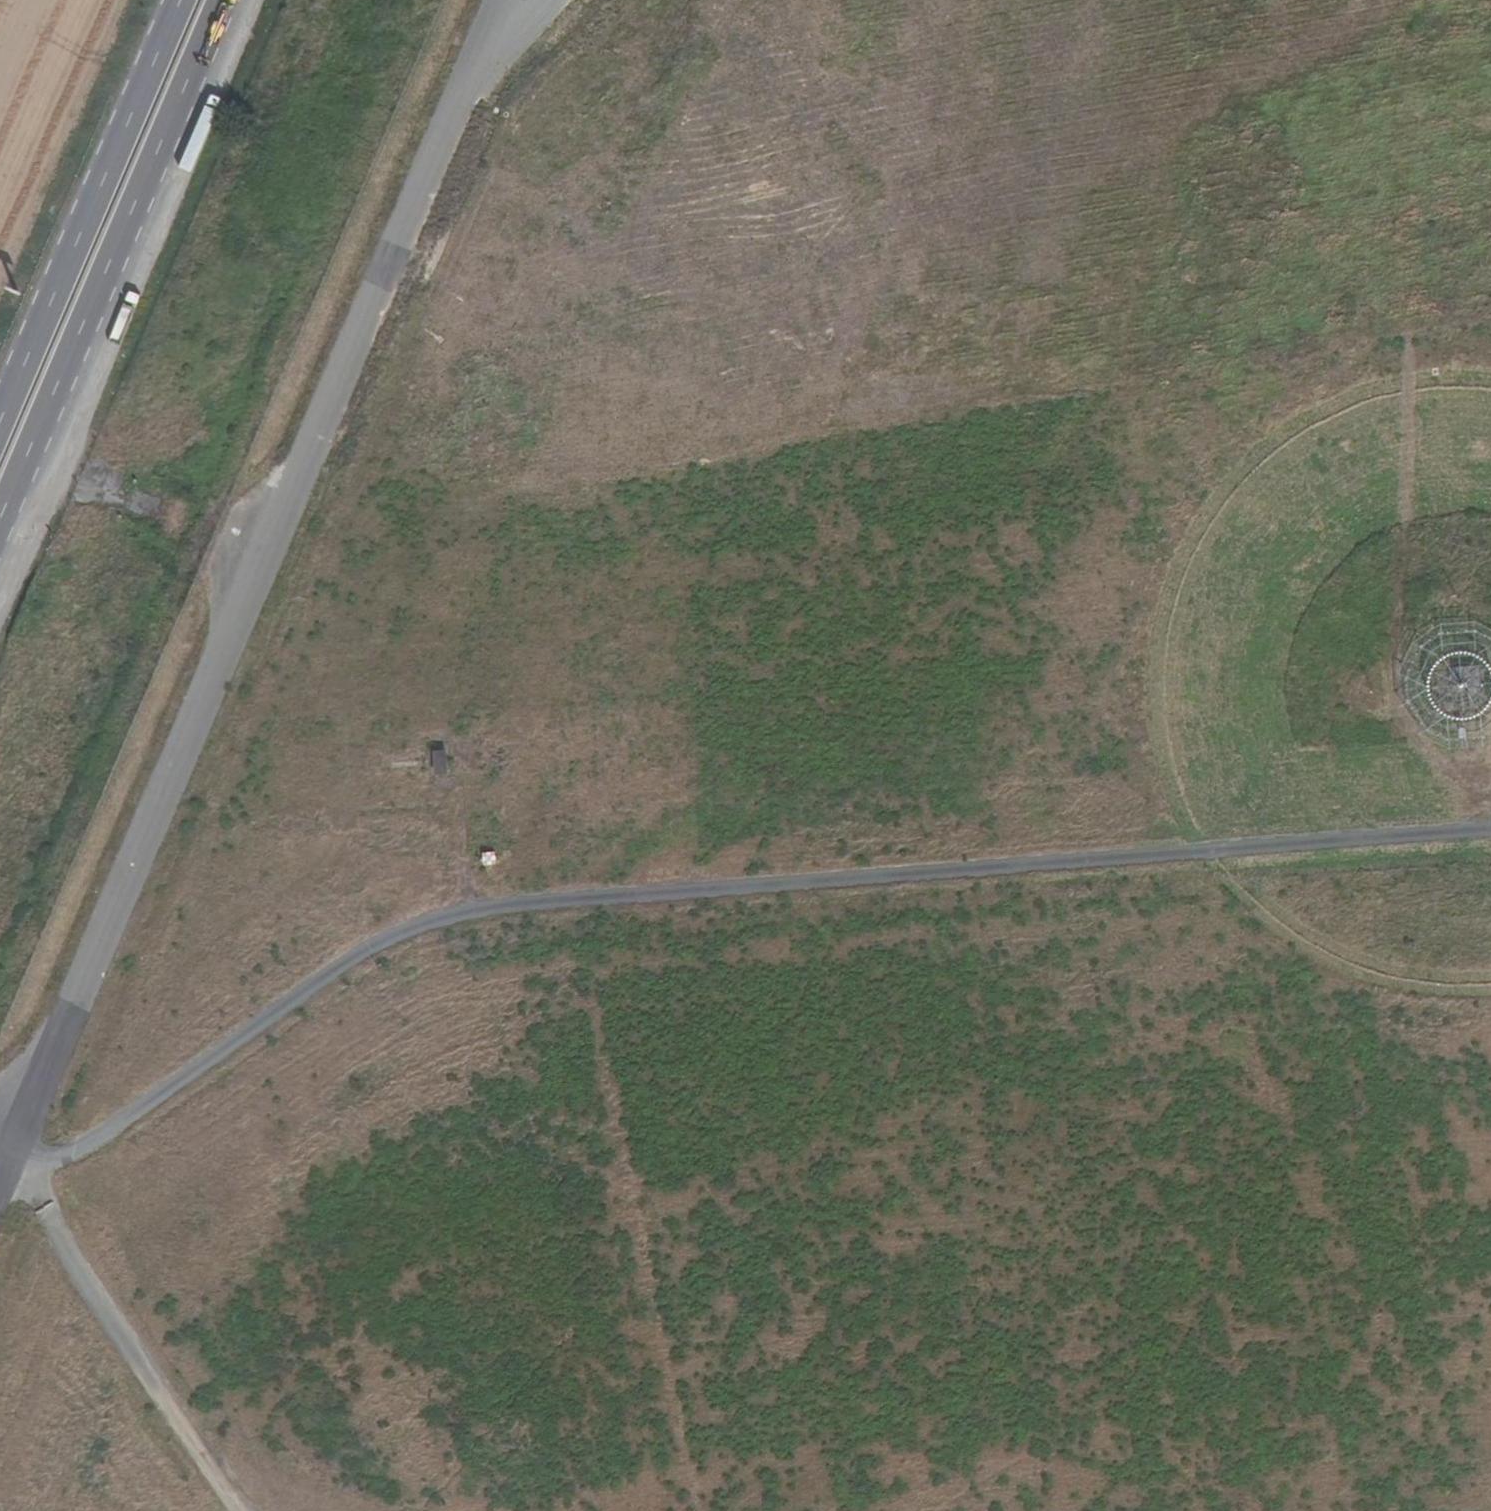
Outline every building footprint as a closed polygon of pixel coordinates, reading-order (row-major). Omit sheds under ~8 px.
[(441,754),(431,755),(433,775),(443,774),(441,754)]
